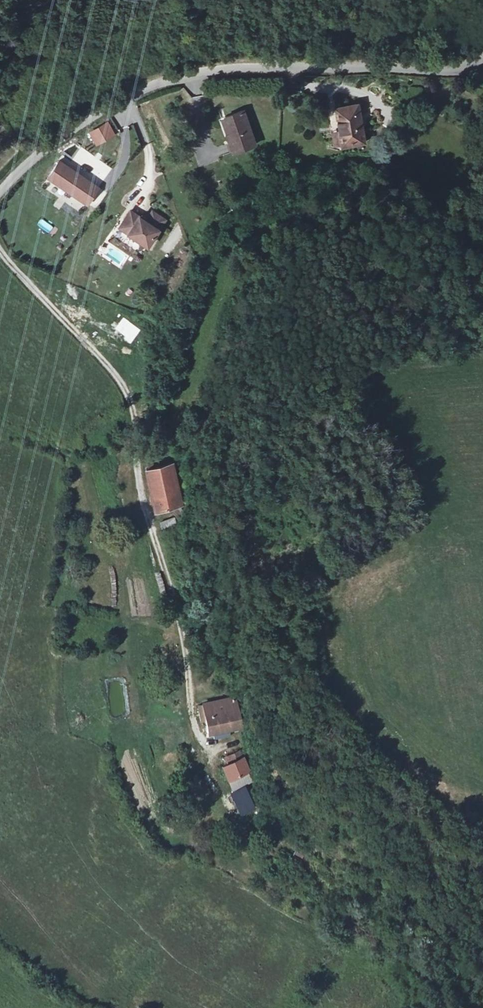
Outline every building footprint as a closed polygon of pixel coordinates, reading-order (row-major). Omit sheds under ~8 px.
[(343,146),(365,142),(359,104),(336,108),(343,146)] [(244,112),(225,120),(240,155),(259,147),(244,112)] [(59,162),(48,179),(88,204),(99,188),(77,173),(76,175),(71,172),(73,170),(59,162)] [(146,221),(129,210),(124,219),(133,225),(128,232),(147,244),(164,219),(152,211),(146,221)] [(43,219),(38,224),(48,233),(53,227),(43,219)] [(133,225),(124,219),(119,226),(128,232),(133,225)] [(154,512),(182,505),(173,466),(146,473),(154,512)] [(161,528),(175,525),(174,518),(159,522),(161,528)] [(204,731),(245,726),(241,699),(206,702),(208,715),(202,716),(204,731)] [(223,758),(227,765),(236,760),(232,753),(223,758)] [(231,764),(233,771),(227,774),(232,788),(252,779),(244,759),(231,764)]
